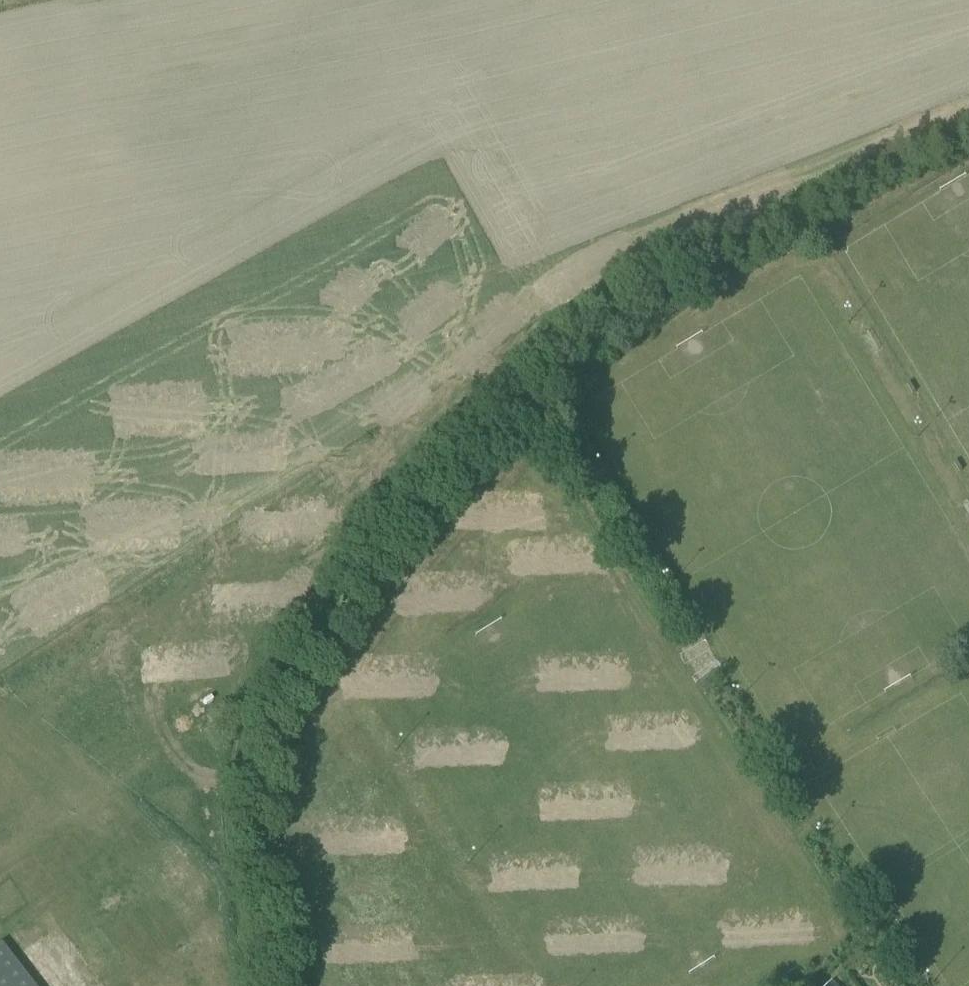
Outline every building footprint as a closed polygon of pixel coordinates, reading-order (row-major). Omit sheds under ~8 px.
[(1,943),(0,944),(0,985),(34,985),(1,943)]
